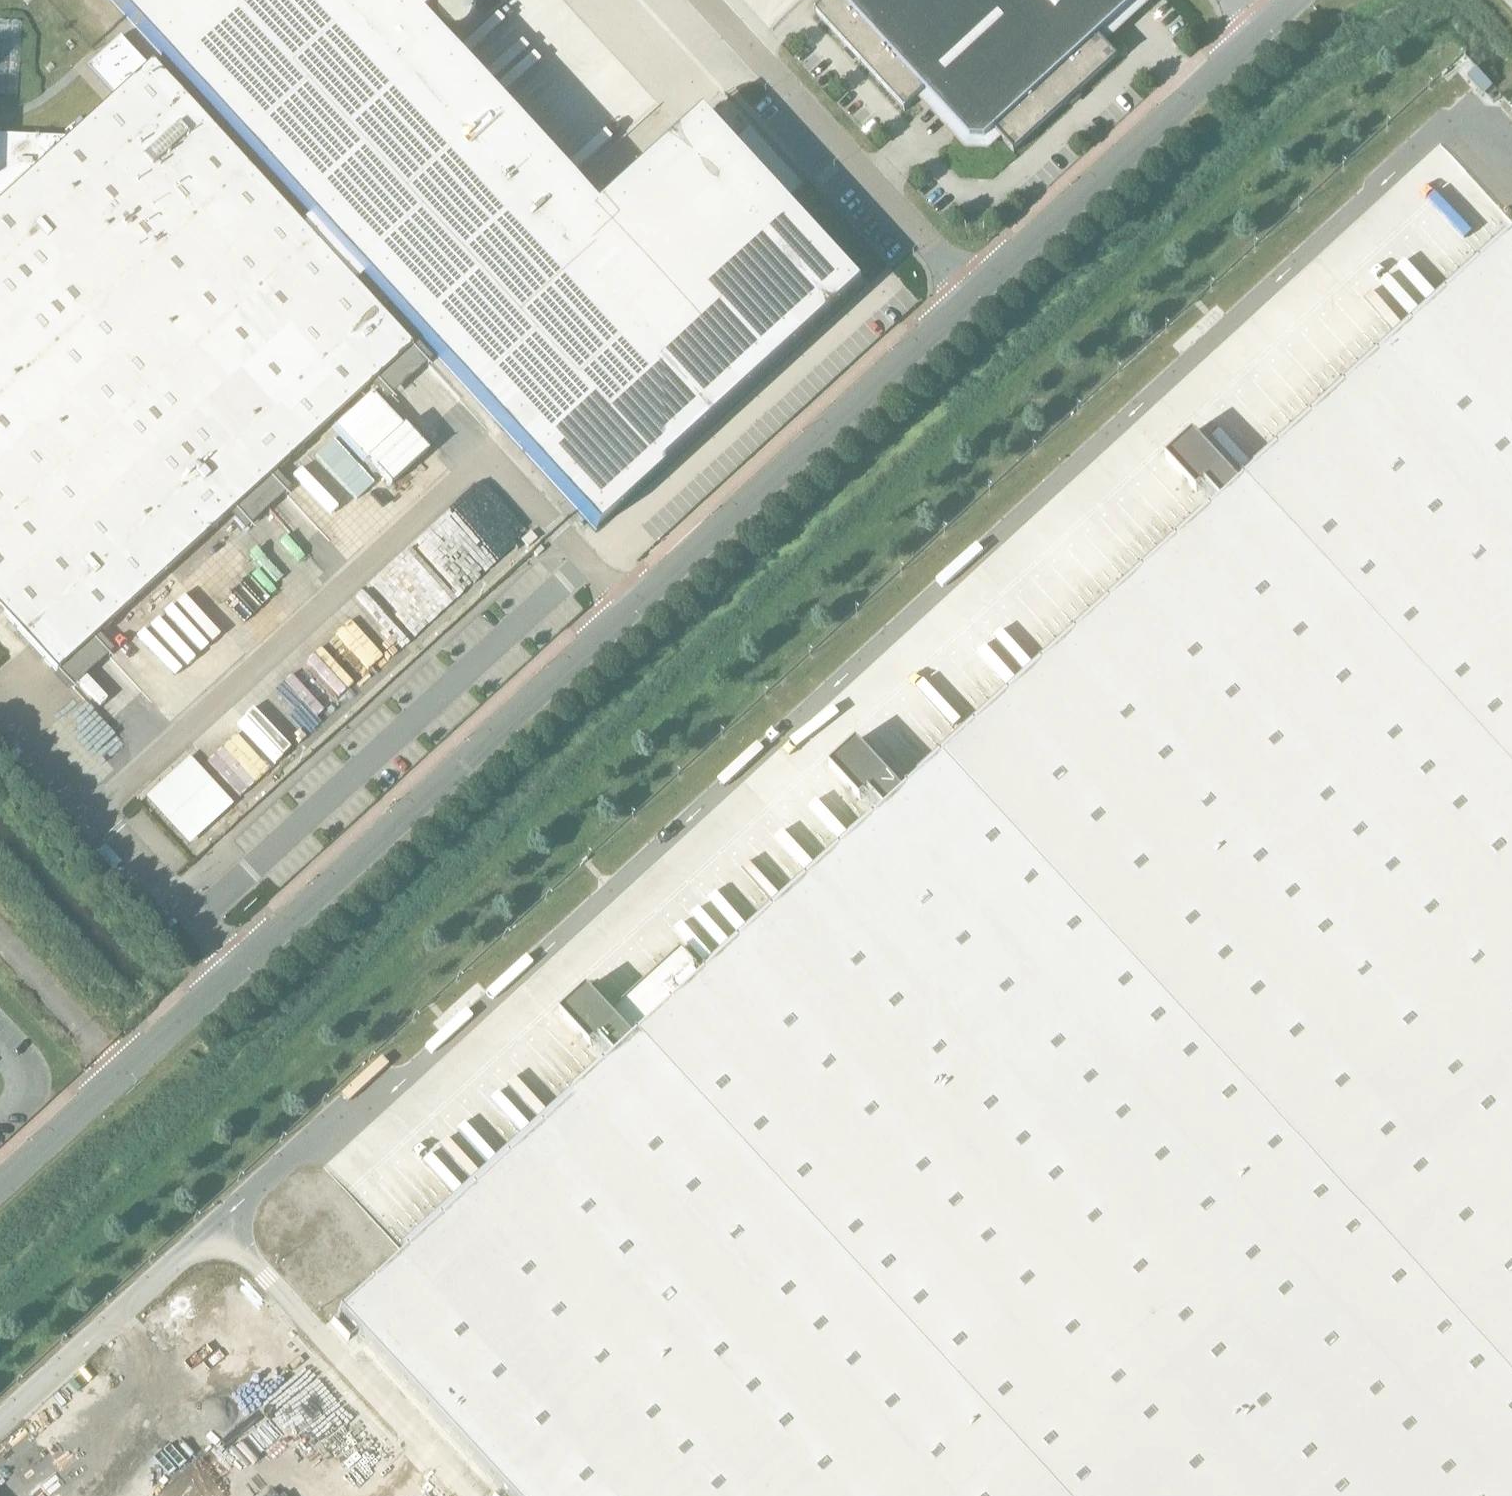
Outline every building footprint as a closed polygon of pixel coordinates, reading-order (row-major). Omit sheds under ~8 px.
[(308,218),(300,225),(355,286),(364,278),(596,532),(864,287),(706,114),(602,209),(429,19),(450,0),(109,0),(308,218)] [(478,8),(487,0),(470,0),(478,8)] [(814,15),(815,16),(816,16),(844,46),(844,47),(861,65),(904,112),(905,113),(926,94),(970,142),(985,143),(995,134),(1014,155),(1015,154),(1015,153),(1064,109),(1083,92),(1082,91),(1118,60),(1098,39),(1141,0),(831,0),(814,15)] [(57,674),(412,348),(355,286),(300,225),(152,63),(146,68),(120,40),(87,70),(113,98),(67,141),(0,138),(0,612),(57,674)] [(1467,78),(1493,107),(1501,99),(1476,70),(1467,78)] [(331,1325),(355,1350),(363,1343),(500,1493),(497,1495),(1511,1495),(1511,239),(1242,487),(1193,435),(1166,459),(1197,493),(1205,485),(1223,505),(905,795),(857,742),(830,768),(860,801),(869,793),(887,813),(707,978),(682,951),(612,1015),(588,989),(561,1014),(592,1048),(600,1040),(618,1059),(338,1316),(340,1317),(331,1325)]
